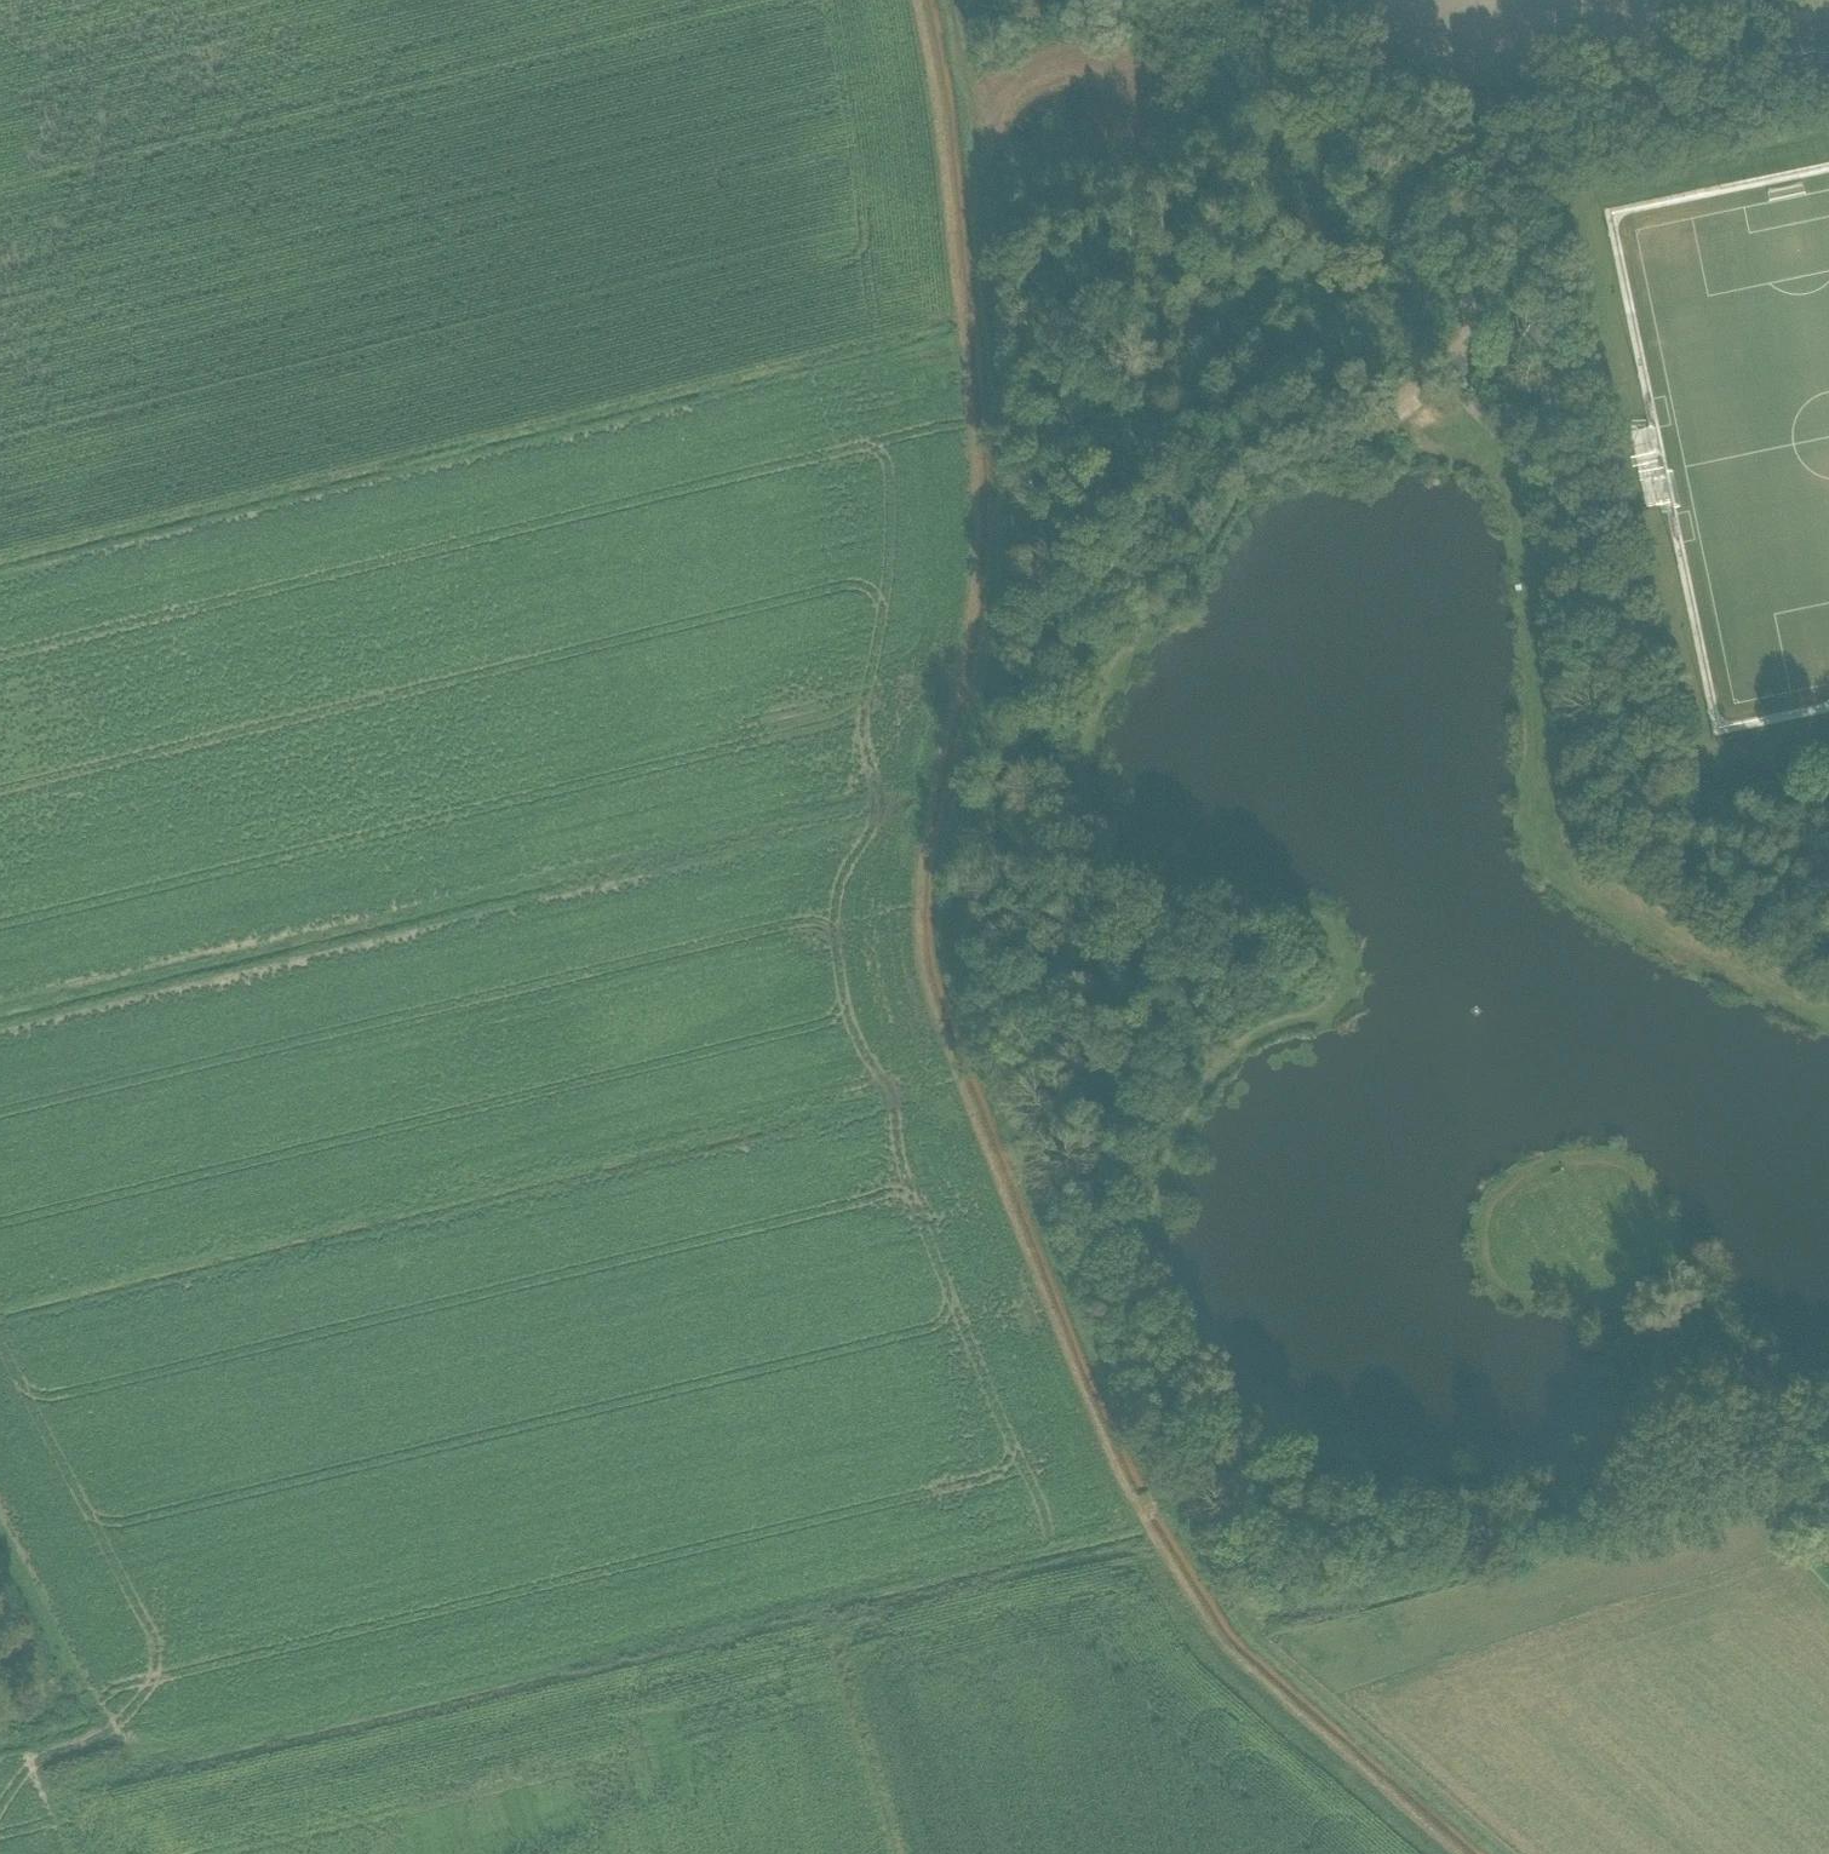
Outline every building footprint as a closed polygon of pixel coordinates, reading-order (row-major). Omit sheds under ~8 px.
[(1483,391),(1471,403),(1479,410),(1490,398),(1491,398),(1483,391)] [(1503,410),(1497,416),(1501,420),(1501,421),(1508,414),(1503,410)]
